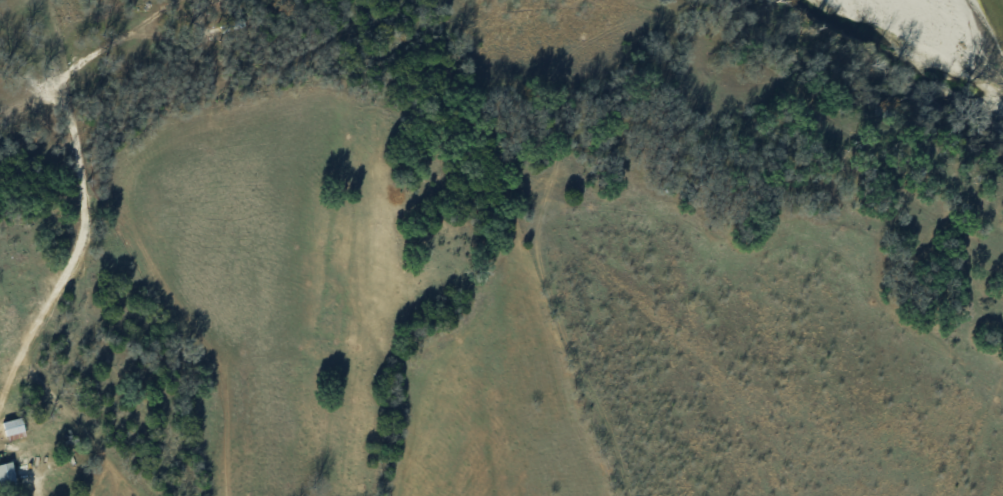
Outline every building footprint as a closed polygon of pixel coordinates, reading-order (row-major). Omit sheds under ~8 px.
[(8,440),(23,436),(17,417),(0,422),(0,426),(3,436),(7,435),(8,440)] [(9,462),(0,463),(0,484),(13,482),(9,462)]
